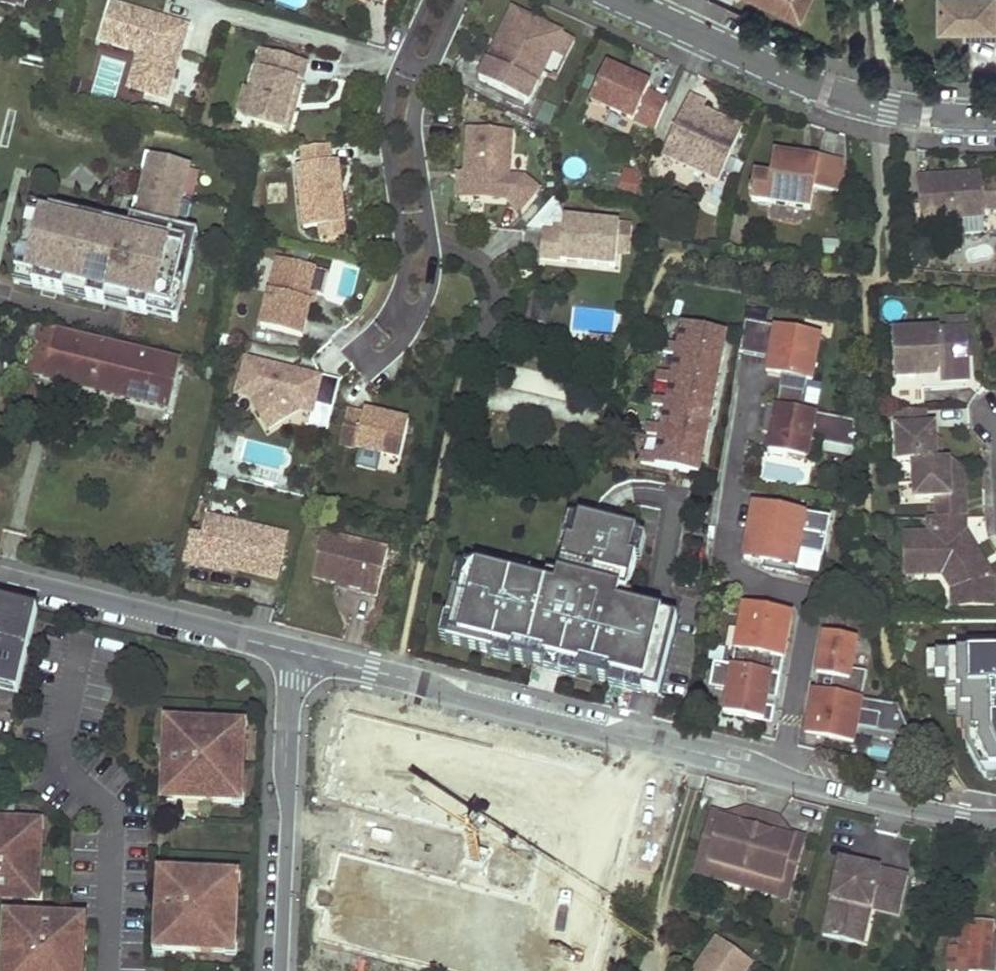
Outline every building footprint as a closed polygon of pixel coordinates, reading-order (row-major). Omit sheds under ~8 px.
[(30,15),(34,0),(0,0),(0,8),(30,15)] [(801,20),(810,0),(757,0),(801,20)] [(942,27),(964,27),(995,26),(995,0),(942,0),(942,27)] [(112,2),(101,40),(140,52),(149,55),(144,73),(149,78),(146,92),(168,98),(179,61),(174,60),(178,44),(183,46),(189,25),(112,2)] [(562,36),(513,13),(498,44),(504,46),(500,54),(495,51),(480,81),(529,105),(543,76),(553,56),(562,36)] [(965,37),(995,36),(995,26),(964,27),(965,37)] [(566,63),(576,43),(562,36),(553,56),(566,63)] [(504,46),(498,44),(495,51),(500,54),(504,46)] [(308,63),(261,49),(250,89),(256,91),(247,122),(287,133),(294,111),(289,110),(293,97),(297,99),(308,63)] [(140,52),(129,87),(146,92),(149,78),(144,73),(149,55),(140,52)] [(650,88),(606,68),(591,103),(655,133),(667,105),(647,96),(650,88)] [(250,89),(243,87),(234,118),(247,122),(256,91),(250,89)] [(294,111),(297,99),(293,97),(289,110),(294,111)] [(705,107),(689,99),(662,157),(719,183),(743,131),(723,122),(720,127),(713,124),(712,121),(701,115),(702,112),(705,107)] [(723,122),(702,112),(701,115),(712,121),(713,124),(720,127),(723,122)] [(514,134),(470,131),(467,175),(465,201),(509,204),(522,215),(542,194),(527,180),(521,179),(520,190),(510,190),(511,178),(514,134)] [(330,147),(302,148),(304,164),(298,165),(304,228),(319,226),(345,224),(338,161),(331,162),(330,147)] [(813,154),(802,153),(801,160),(813,161),(813,154)] [(50,221),(31,216),(18,274),(36,279),(34,287),(65,295),(67,287),(90,292),(88,300),(106,305),(108,296),(132,302),(130,311),(148,315),(151,307),(172,312),(178,288),(186,290),(194,258),(185,256),(191,233),(176,230),(191,167),(148,156),(144,173),(148,174),(141,204),(137,203),(130,231),(106,226),(104,234),(81,228),(83,220),(52,212),(50,221)] [(775,180),(759,178),(756,203),(777,205),(809,208),(815,209),(817,186),(849,190),(846,157),(820,157),(819,162),(813,161),(801,160),(778,157),(775,180)] [(636,196),(641,173),(624,169),(619,192),(636,196)] [(467,175),(460,174),(458,200),(465,201),(467,175)] [(919,183),(923,225),(987,220),(986,213),(995,212),(995,184),(983,185),(983,177),(967,179),(967,183),(959,183),(958,180),(919,183)] [(521,179),(511,178),(510,190),(520,190),(521,179)] [(809,208),(777,205),(775,219),(808,222),(809,208)] [(52,212),(33,208),(31,216),(50,221),(52,212)] [(106,226),(83,220),(81,228),(104,234),(106,226)] [(555,235),(545,234),(542,262),(570,265),(570,260),(579,260),(579,265),(618,269),(619,254),(622,227),(573,222),(572,231),(566,230),(555,230),(555,235)] [(319,226),(320,240),(346,238),(345,224),(319,226)] [(194,258),(199,235),(191,233),(185,256),(194,258)] [(315,270),(278,261),(262,328),(304,338),(312,304),(308,303),(315,270)] [(352,304),(360,269),(344,266),(336,301),(352,304)] [(330,274),(315,270),(308,303),(312,304),(315,305),(318,295),(325,297),(330,274)] [(18,274),(15,283),(34,287),(36,279),(18,274)] [(67,287),(65,295),(88,300),(90,292),(67,287)] [(151,307),(148,315),(178,322),(186,290),(178,288),(172,312),(151,307)] [(108,296),(106,305),(130,311),(132,302),(108,296)] [(968,317),(948,318),(949,330),(969,329),(968,317)] [(775,325),(742,320),(738,352),(769,357),(767,364),(783,367),(782,376),(777,405),(801,410),(806,380),(811,381),(819,334),(775,326),(775,325)] [(721,362),(726,332),(683,324),(679,344),(667,342),(665,351),(678,355),(721,362)] [(85,341),(85,337),(41,326),(30,375),(168,410),(179,365),(85,341)] [(929,331),(897,333),(900,380),(917,379),(923,371),(941,370),(953,381),(972,380),(969,329),(949,330),(939,330),(940,333),(929,334),(929,331)] [(715,391),(721,362),(678,355),(675,373),(660,370),(659,380),(673,383),(715,391)] [(287,371),(248,362),(239,396),(250,399),(270,431),(302,411),(313,414),(315,406),(334,411),(341,382),(325,378),(324,380),(296,374),(295,379),(285,376),(287,371)] [(783,367),(767,364),(766,373),(782,376),(783,367)] [(892,388),(893,406),(928,405),(927,388),(917,379),(900,380),(892,388)] [(711,414),(715,391),(673,383),(671,398),(656,396),(654,404),(669,407),(711,414)] [(777,405),(767,404),(764,421),(774,423),(772,433),(769,451),(817,459),(819,448),(820,441),(857,447),(855,418),(801,410),(777,405)] [(706,443),(711,414),(669,407),(666,425),(651,422),(649,433),(664,436),(706,443)] [(930,426),(929,411),(899,412),(902,464),(917,463),(919,499),(952,497),(955,497),(953,459),(946,460),(940,460),(939,438),(938,426),(930,426)] [(366,416),(349,412),(341,446),(402,460),(411,423),(380,416),(379,420),(373,419),(374,414),(366,413),(366,416)] [(774,423),(764,421),(762,431),(772,433),(774,423)] [(700,474),(706,443),(664,436),(661,455),(646,452),(643,463),(700,474)] [(857,447),(820,441),(819,448),(857,455),(857,447)] [(953,459),(955,497),(952,497),(953,518),(969,518),(966,468),(953,459)] [(831,521),(755,506),(746,560),(767,564),(766,569),(821,579),(831,521)] [(206,537),(191,533),(184,562),(203,567),(204,562),(214,565),(278,580),(288,536),(210,517),(206,537)] [(449,641),(448,643),(663,697),(681,620),(628,607),(631,596),(628,595),(637,558),(641,559),(647,537),(637,535),(637,532),(580,518),(579,520),(565,517),(559,541),(568,543),(559,577),(548,574),(545,587),(467,567),(466,569),(457,568),(451,591),(454,592),(448,617),(447,618),(441,639),(449,641)] [(932,518),(932,534),(908,533),(908,576),(930,576),(950,566),(964,581),(968,581),(967,606),(995,606),(995,578),(969,540),(969,518),(953,518),(932,518)] [(390,551),(325,536),(315,580),(364,591),(363,594),(379,598),(390,551)] [(19,697),(27,664),(2,657),(14,608),(0,604),(0,692),(19,697)] [(765,609),(746,605),(742,630),(750,631),(746,652),(738,651),(734,668),(782,678),(785,662),(789,644),(782,643),(783,637),(790,638),(794,615),(765,609)] [(27,664),(40,614),(14,608),(2,657),(27,664)] [(913,664),(939,664),(948,695),(954,695),(954,700),(966,745),(966,753),(978,795),(995,796),(995,652),(970,652),(970,625),(952,625),(913,635),(913,664)] [(750,631),(742,630),(738,651),(746,652),(750,631)] [(859,642),(826,635),(821,667),(826,668),(824,676),(819,675),(819,676),(820,677),(817,693),(816,693),(813,710),(821,711),(820,719),(811,718),(808,737),(832,741),(832,742),(856,747),(858,737),(859,731),(899,738),(915,741),(901,708),(864,702),(870,674),(854,671),(859,642)] [(734,668),(717,665),(712,689),(730,692),(726,714),(745,718),(745,719),(774,726),(777,709),(768,707),(769,700),(779,701),(780,695),(779,695),(782,678),(734,668)] [(779,701),(769,700),(768,707),(777,709),(779,701)] [(821,711),(813,710),(811,718),(820,719),(821,711)] [(170,732),(176,733),(176,726),(176,722),(166,721),(166,733),(170,732)] [(238,729),(238,736),(245,736),(248,736),(249,725),(238,725),(238,729)] [(238,729),(176,726),(176,733),(170,732),(168,764),(172,764),(169,767),(168,771),(167,793),(176,793),(176,801),(235,804),(235,798),(242,797),(245,736),(238,736),(238,729)] [(899,738),(859,731),(858,737),(898,744),(899,738)] [(534,767),(516,763),(514,769),(533,774),(534,767)] [(482,809),(488,788),(453,781),(451,786),(430,780),(423,807),(463,817),(468,804),(482,809)] [(176,801),(176,793),(167,793),(167,800),(176,801)] [(242,797),(235,798),(235,804),(235,808),(245,808),(246,798),(242,797)] [(764,814),(748,810),(744,827),(714,819),(706,852),(716,854),(713,864),(728,868),(724,882),(746,887),(764,814)] [(744,827),(748,810),(731,818),(715,814),(714,819),(744,827)] [(806,842),(776,835),(780,818),(764,814),(746,887),(768,892),(772,878),(786,882),(789,872),(798,875),(806,842)] [(792,833),(780,818),(776,835),(806,842),(808,837),(792,833)] [(35,825),(35,832),(41,832),(45,832),(46,822),(35,821),(35,825)] [(1,899),(7,903),(14,900),(30,900),(30,892),(39,892),(41,832),(35,832),(35,825),(0,824),(0,899),(1,899)] [(486,832),(483,848),(499,852),(502,835),(486,832)] [(728,868),(713,864),(716,854),(706,852),(700,876),(724,882),(728,868)] [(908,875),(841,861),(824,936),(856,943),(865,906),(871,908),(874,897),(902,904),(908,875)] [(792,899),(798,875),(789,872),(786,882),(772,878),(768,892),(792,899)] [(242,876),(231,875),(231,879),(231,886),(238,886),(242,886),(242,876)] [(172,884),(163,884),(161,905),(162,909),(165,913),(161,913),(160,944),(166,944),(166,951),(228,953),(228,947),(235,947),(238,886),(231,886),(231,879),(172,876),(172,884)] [(163,884),(172,884),(172,876),(163,876),(163,884)] [(39,892),(30,892),(30,900),(38,901),(39,892)] [(874,897),(871,908),(899,915),(902,904),(874,897)] [(10,926),(16,926),(16,919),(16,915),(6,915),(5,926),(10,926)] [(10,926),(7,970),(82,970),(84,932),(75,931),(76,923),(55,922),(52,922),(48,924),(48,921),(16,919),(16,926),(10,926)] [(949,970),(995,970),(995,936),(994,936),(995,923),(960,922),(959,936),(961,935),(960,954),(950,954),(949,970)] [(76,923),(75,931),(84,932),(84,923),(76,923)] [(717,937),(702,959),(703,968),(701,970),(747,970),(753,962),(717,937)] [(166,951),(166,944),(160,944),(156,944),(155,955),(166,954),(166,951)] [(238,958),(239,948),(235,947),(228,947),(228,953),(228,958),(238,958)] [(702,959),(694,970),(701,970),(703,968),(702,959)]
